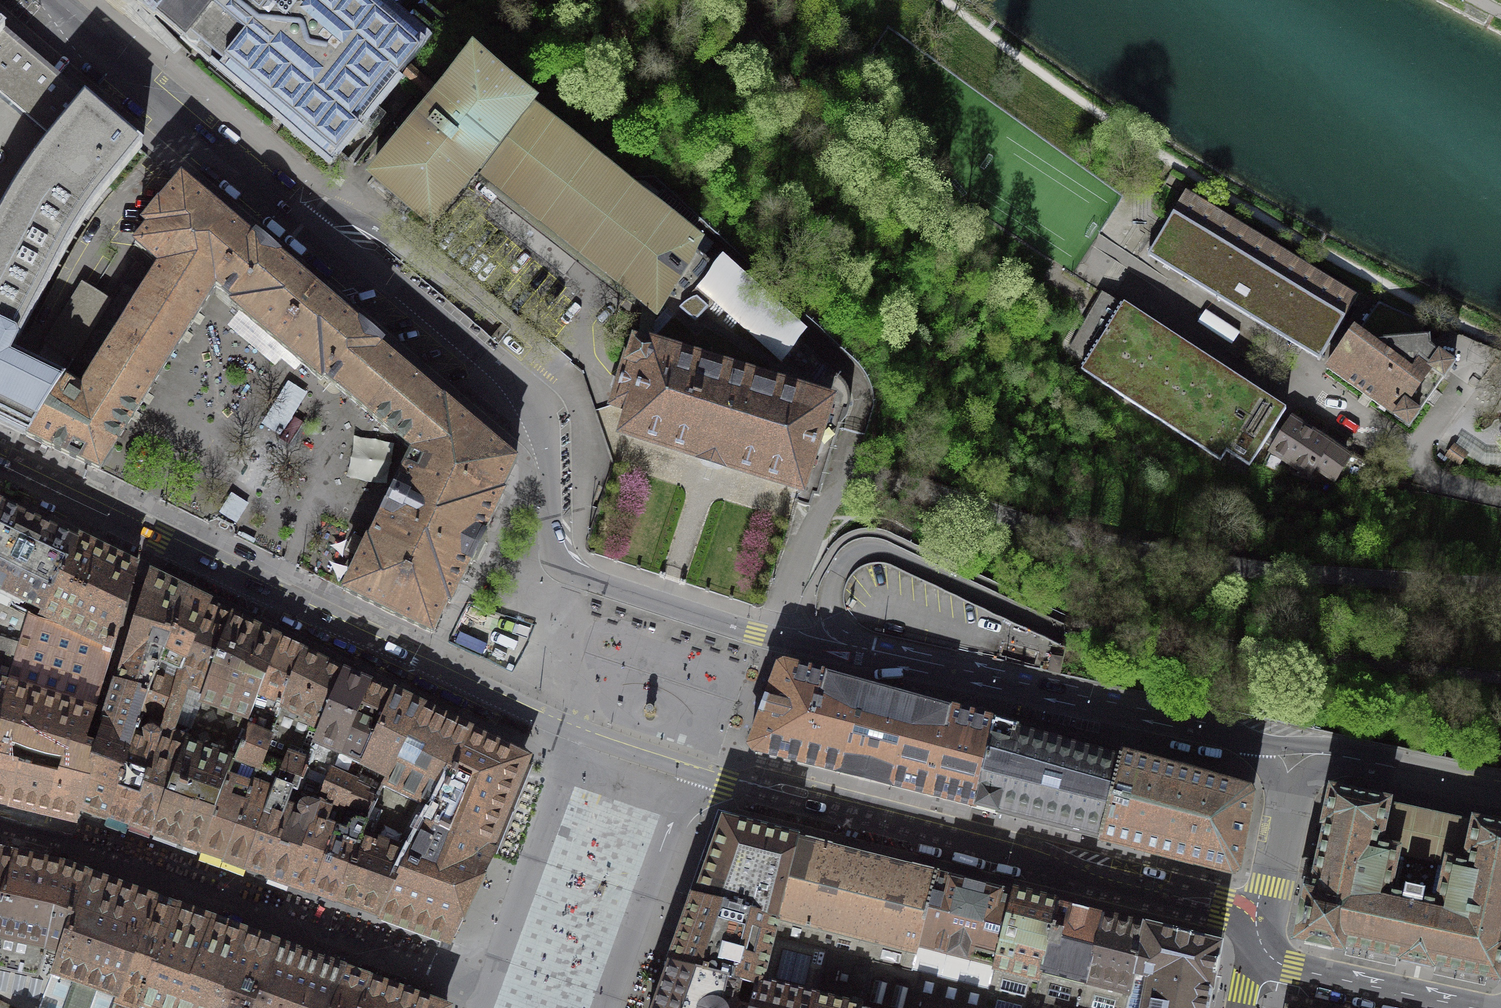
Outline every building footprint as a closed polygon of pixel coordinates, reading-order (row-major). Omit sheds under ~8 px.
[(181,37),(185,41),(220,0),(138,0),(137,2),(154,17),(156,15),(181,37)] [(181,37),(181,38),(280,122),(284,125),(284,126),(331,165),(339,155),(401,81),(399,79),(432,40),(385,0),(236,0),(233,4),(228,0),(220,0),(185,41),(181,37)] [(23,434),(26,435),(62,378),(15,356),(10,354),(17,341),(18,340),(74,236),(91,210),(142,148),(85,99),(84,100),(78,95),(73,91),(14,41),(9,37),(4,32),(5,32),(0,28),(0,94),(52,138),(25,174),(12,193),(1,213),(0,214),(0,423),(23,434)] [(529,115),(526,112),(530,106),(473,58),(373,176),(402,201),(430,225),(432,223),(478,170),(644,301),(655,307),(657,308),(694,249),(696,246),(688,240),(689,240),(530,114),(529,115)] [(234,307),(277,255),(256,238),(253,241),(223,217),(181,181),(181,182),(159,208),(158,207),(143,225),(148,230),(134,246),(159,268),(81,391),(62,378),(26,435),(26,436),(51,448),(51,447),(99,471),(100,469),(102,467),(104,464),(104,463),(107,458),(110,453),(111,453),(113,450),(112,450),(115,446),(114,445),(215,286),(220,289),(235,301),(231,305),(234,307)] [(1344,318),(1355,299),(1185,196),(1174,214),(1173,214),(1147,256),(1149,257),(1154,249),(1188,269),(1183,277),(1282,337),(1284,333),(1287,329),(1322,351),(1317,359),(1319,361),(1345,319),(1344,318)] [(814,493),(820,495),(836,445),(845,417),(846,415),(848,410),(850,406),(850,401),(850,396),(848,391),(846,387),(844,383),(841,379),(793,337),(710,263),(694,249),(657,308),(655,307),(644,301),(638,343),(726,370),(753,379),(829,403),(802,488),(798,503),(807,506),(810,507),(814,493)] [(280,258),(277,255),(234,307),(242,314),(242,313),(251,321),(257,326),(266,333),(266,334),(272,339),(272,338),(281,346),(287,352),(287,351),(291,355),(296,359),(302,364),(311,371),(311,372),(321,380),(324,377),(332,383),(413,451),(398,481),(398,480),(381,514),(382,514),(369,541),(367,540),(344,590),(343,590),(382,609),(394,615),(432,633),(447,602),(450,604),(477,542),(480,543),(481,540),(482,541),(483,538),(482,537),(485,530),(489,523),(490,524),(491,521),(490,520),(491,518),(488,517),(503,494),(501,492),(516,462),(444,402),(380,349),(383,345),(373,336),(360,325),(358,327),(278,259),(280,258)] [(96,293),(83,285),(47,341),(75,359),(111,303),(96,293)] [(1084,366),(1081,370),(1220,461),(1227,451),(1249,466),(1286,410),(1274,403),(1124,305),(1123,306),(1101,292),(1069,346),(1084,366)] [(1356,331),(1329,369),(1369,398),(1395,417),(1409,427),(1419,413),(1436,389),(1444,379),(1454,365),(1440,354),(1440,355),(1430,348),(1429,339),(1424,339),(1423,322),(1379,302),(1359,333),(1356,331)] [(802,488),(829,403),(753,379),(726,370),(638,343),(635,342),(630,359),(627,361),(614,402),(616,405),(630,410),(623,431),(699,455),(699,456),(712,461),(726,465),(726,464),(802,488)] [(306,393),(292,385),(266,427),(280,435),(306,393)] [(1291,423),(1274,450),(1292,461),(1310,473),(1315,465),(1331,475),(1332,474),(1336,477),(1339,471),(1361,476),(1365,470),(1342,456),(1346,450),(1326,437),(1322,442),(1291,423)] [(1465,455),(1455,448),(1449,456),(1459,464),(1465,455)] [(226,491),(215,507),(233,518),(243,501),(226,491)] [(43,611),(76,543),(38,525),(1,507),(0,509),(0,591),(43,611)] [(50,613),(118,635),(136,572),(106,558),(76,543),(43,611),(50,613)] [(117,683),(148,694),(156,674),(186,597),(150,579),(138,616),(117,683)] [(178,681),(207,608),(197,603),(186,597),(156,674),(178,681)] [(50,613),(46,622),(39,620),(0,601),(0,631),(22,638),(6,690),(8,691),(0,716),(0,799),(21,804),(78,818),(81,806),(80,805),(90,773),(98,749),(96,748),(84,744),(89,727),(118,635),(50,613)] [(219,614),(207,608),(178,681),(160,737),(184,745),(201,700),(230,620),(219,614)] [(230,620),(201,700),(251,718),(253,710),(254,708),(279,643),(267,637),(242,626),(230,620)] [(22,638),(0,631),(0,716),(8,691),(6,690),(22,638)] [(283,704),(301,654),(290,649),(279,643),(254,708),(253,710),(277,718),(283,704)] [(322,664),(301,654),(283,704),(277,718),(270,738),(269,738),(264,752),(287,760),(292,748),(311,755),(316,741),(317,738),(316,738),(325,718),(343,675),(322,664)] [(971,807),(975,808),(995,722),(991,720),(991,721),(952,710),(947,708),(947,709),(914,699),(865,685),(865,686),(831,677),(831,676),(827,675),(788,665),(788,664),(784,663),(779,666),(777,670),(778,670),(769,693),(768,695),(767,697),(767,698),(761,715),(761,714),(759,719),(760,719),(751,743),(751,742),(750,746),(754,752),(757,753),(757,752),(797,762),(797,763),(801,764),(801,763),(840,773),(840,774),(890,786),(927,795),(927,796),(932,797),(932,796),(971,807)] [(130,823),(160,737),(178,681),(156,674),(148,694),(108,815),(119,819),(130,823)] [(317,738),(316,741),(341,752),(350,729),(369,686),(356,680),(343,675),(325,718),(316,738),(317,738)] [(81,806),(108,815),(148,694),(117,683),(104,724),(96,748),(98,749),(90,773),(80,805),(81,806)] [(334,768),(357,777),(359,773),(363,763),(370,745),(371,746),(376,734),(393,697),(381,692),(369,686),(350,729),(341,752),(334,768)] [(363,763),(359,773),(383,785),(384,783),(388,776),(422,712),(407,704),(393,697),(376,734),(371,746),(370,745),(363,763)] [(177,840),(201,849),(230,769),(242,744),(241,743),(247,729),(251,718),(201,700),(184,745),(165,796),(165,797),(152,831),(177,840)] [(277,718),(253,710),(251,718),(247,729),(241,743),(242,744),(230,769),(201,849),(213,853),(225,857),(251,785),(252,786),(264,752),(269,738),(270,738),(277,718)] [(388,776),(384,783),(434,807),(470,734),(446,723),(422,712),(388,776)] [(1049,825),(1100,838),(1121,758),(1120,758),(1017,729),(1017,728),(995,722),(975,808),(997,813),(997,812),(1049,825)] [(425,822),(487,854),(488,853),(486,852),(511,789),(523,760),(470,734),(434,807),(425,822)] [(184,745),(160,737),(130,823),(147,829),(152,831),(165,797),(165,796),(184,745)] [(341,752),(316,741),(311,755),(308,764),(269,874),(280,877),(291,881),(312,821),(331,774),(332,774),(334,768),(341,752)] [(311,755),(292,748),(287,760),(269,806),(248,866),(259,870),(269,874),(308,764),(311,755)] [(236,862),(248,866),(269,806),(287,760),(264,752),(252,786),(251,785),(225,857),(236,862)] [(1250,797),(1248,793),(1121,757),(1120,758),(1121,758),(1100,838),(1100,839),(1142,850),(1157,854),(1165,857),(1174,859),(1174,858),(1190,862),(1232,872),(1236,870),(1240,846),(1241,846),(1243,833),(1246,821),(1245,820),(1250,797)] [(354,783),(357,777),(334,768),(332,774),(331,774),(312,821),(291,881),(302,885),(314,889),(340,816),(339,816),(349,793),(351,794),(355,784),(354,783)] [(361,836),(383,785),(359,773),(357,777),(354,783),(355,784),(351,794),(349,793),(339,816),(340,816),(314,889),(326,893),(337,898),(361,836)] [(361,836),(337,898),(358,905),(380,913),(408,856),(425,822),(434,807),(384,783),(383,785),(361,836)] [(1475,822),(1475,823),(1388,805),(1388,804),(1331,791),(1324,825),(1326,825),(1321,851),(1315,877),(1315,876),(1310,897),(1308,896),(1299,939),(1341,948),(1342,945),(1403,958),(1402,959),(1404,959),(1403,961),(1430,967),(1430,965),(1432,965),(1432,964),(1498,979),(1500,967),(1500,828),(1475,822)] [(772,833),(723,820),(695,899),(776,919),(796,839),(772,833)] [(380,913),(447,937),(471,886),(487,854),(425,822),(408,856),(380,913)] [(911,972),(925,917),(936,873),(935,873),(935,872),(925,870),(916,867),(915,868),(913,867),(913,868),(884,861),(831,847),(829,846),(829,845),(818,843),(809,840),(809,841),(807,840),(806,842),(798,840),(799,840),(796,839),(776,919),(772,937),(828,952),(874,963),(911,972)] [(11,869),(15,860),(0,856),(0,901),(11,869)] [(14,1007),(40,1007),(52,977),(83,888),(86,879),(63,870),(38,865),(15,860),(11,869),(0,901),(0,1001),(14,1007)] [(920,975),(989,992),(1014,894),(1003,891),(1003,890),(999,889),(977,884),(953,878),(953,877),(948,876),(948,878),(937,875),(937,873),(936,873),(925,917),(911,972),(920,975)] [(154,903),(98,883),(86,879),(83,888),(52,977),(40,1007),(114,1007),(121,991),(150,913),(154,903)] [(989,992),(1034,1003),(1058,905),(1037,900),(1014,894),(989,992)] [(776,919),(695,899),(691,912),(672,965),(759,987),(772,937),(776,919)] [(144,993),(171,921),(175,911),(164,907),(154,903),(150,913),(121,991),(114,1007),(139,1007),(144,993)] [(1103,915),(1102,915),(1101,916),(1081,911),(1060,905),(1060,904),(1059,904),(1058,905),(1034,1003),(1053,1007),(1079,1007),(1103,915)] [(271,959),(275,948),(232,932),(175,911),(171,921),(144,993),(139,1007),(253,1007),(271,959)] [(1079,1007),(1126,1007),(1147,926),(1131,922),(1130,923),(1123,921),(1104,916),(1105,916),(1103,915),(1079,1007)] [(1147,926),(1126,1007),(1207,1007),(1208,1002),(1209,1002),(1209,999),(1208,999),(1210,993),(1210,992),(1211,992),(1211,991),(1213,991),(1213,987),(1214,977),(1215,977),(1217,968),(1219,959),(1218,958),(1220,949),(1221,949),(1221,944),(1217,943),(1217,944),(1196,939),(1196,938),(1173,932),(1172,933),(1151,928),(1151,927),(1147,926)] [(828,952),(772,937),(759,987),(754,1007),(813,1007),(828,952)] [(340,984),(344,974),(322,966),(323,965),(310,960),(297,956),(275,948),(271,959),(253,1007),(331,1007),(340,984)] [(828,952),(813,1007),(862,1007),(874,963),(828,952)] [(874,963),(862,1007),(911,1007),(920,975),(911,972),(874,963)] [(672,965),(657,1007),(754,1007),(759,987),(672,965)] [(344,974),(340,984),(331,1007),(359,1007),(364,993),(368,982),(356,978),(344,974)] [(920,975),(911,1007),(985,1007),(989,992),(920,975)] [(406,996),(368,982),(364,993),(359,1007),(438,1007),(406,996)] [(989,992),(985,1007),(1033,1007),(1034,1003),(989,992)]
